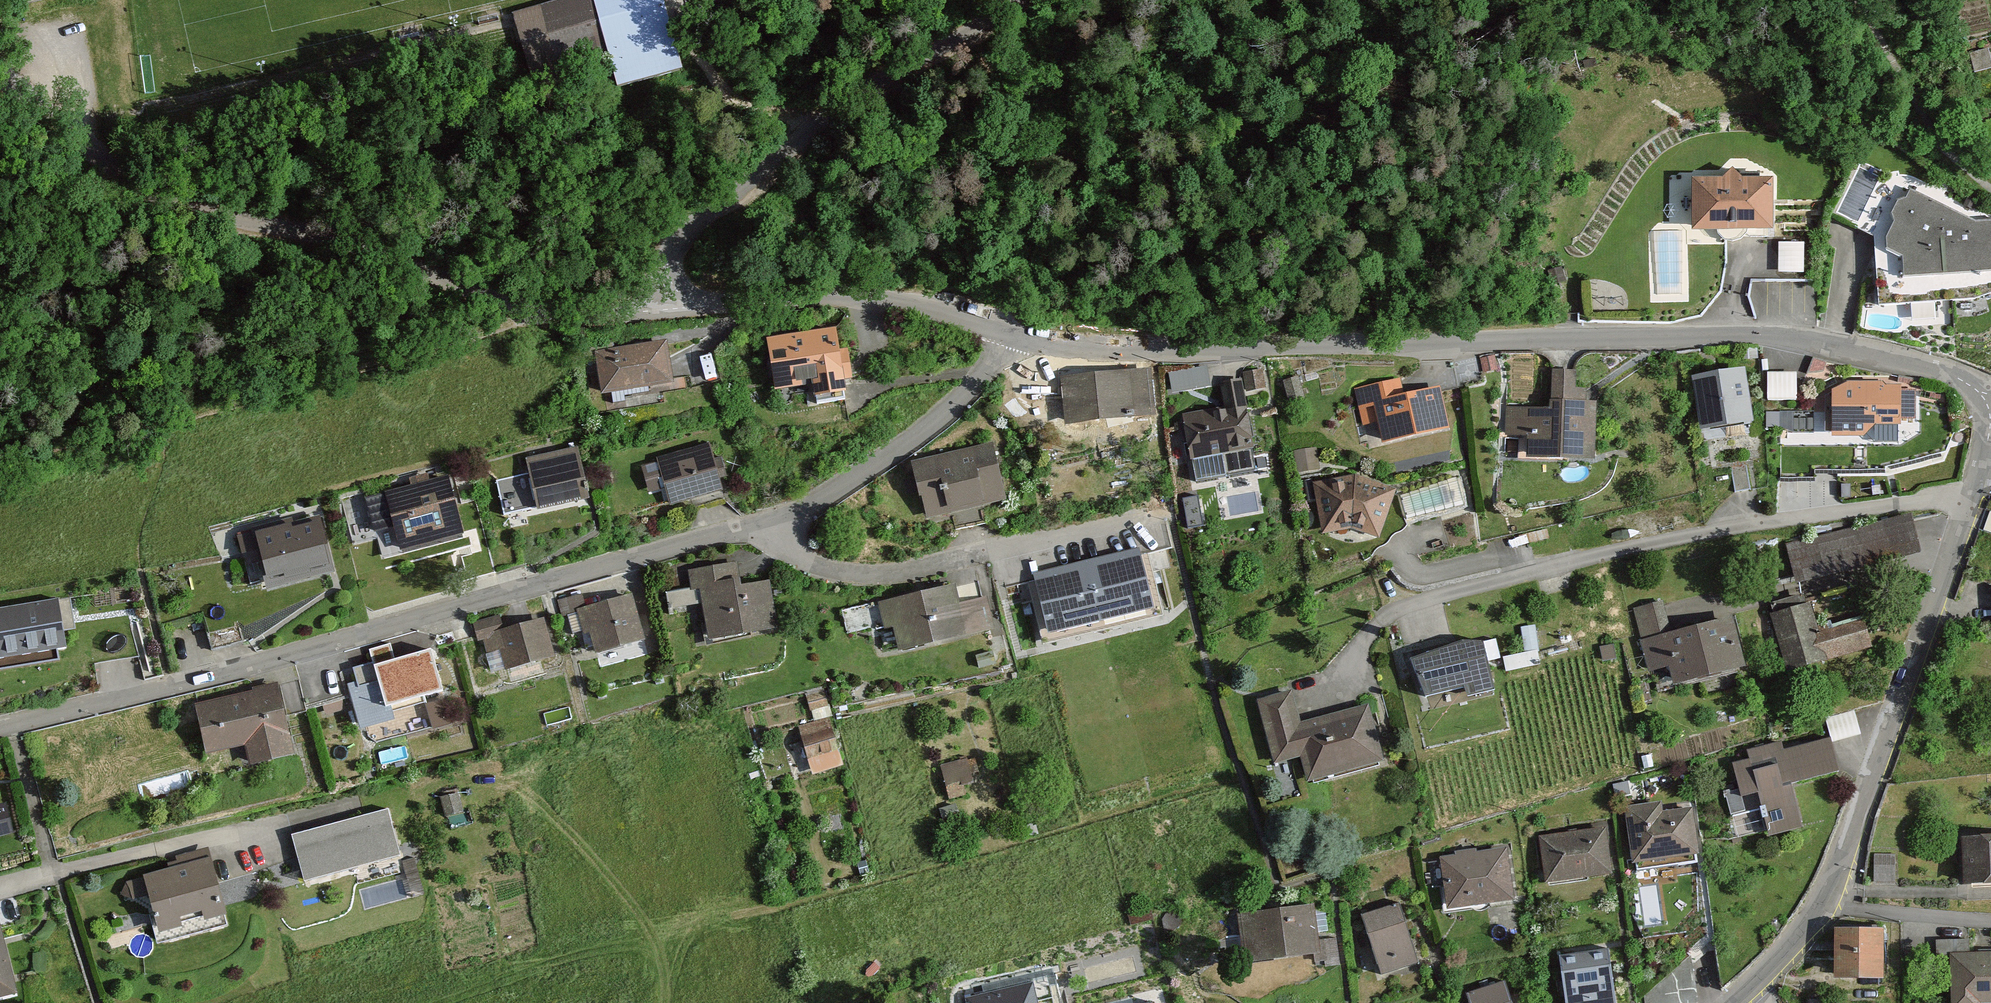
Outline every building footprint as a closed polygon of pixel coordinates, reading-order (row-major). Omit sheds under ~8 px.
[(535,79),(672,38),(660,0),(582,0),(517,20),(535,79)] [(1700,242),(1780,240),(1779,185),(1699,186),(1700,242)] [(1990,281),(1990,229),(1984,229),(1915,194),(1909,204),(1900,204),(1894,218),(1898,230),(1888,250),(1912,266),(1913,284),(1990,281)] [(1807,269),(1809,239),(1783,238),(1781,267),(1807,269)] [(840,322),(770,333),(779,387),(818,380),(820,395),(859,389),(852,345),(844,346),(840,322)] [(598,347),(606,391),(678,378),(670,334),(598,347)] [(1177,389),(1215,381),(1211,362),(1173,369),(1177,389)] [(1045,377),(1050,425),(1162,411),(1157,364),(1045,377)] [(1755,364),(1693,376),(1706,441),(1768,429),(1755,364)] [(1514,405),(1516,455),(1605,452),(1601,366),(1558,368),(1559,403),(1514,405)] [(1802,395),(1801,368),(1772,369),(1772,396),(1802,395)] [(1183,402),(1198,481),(1267,468),(1249,373),(1228,377),(1231,393),(1183,402)] [(1355,389),(1371,448),(1458,426),(1447,381),(1412,390),(1409,375),(1355,389)] [(1813,377),(1813,436),(1918,437),(1919,379),(1813,377)] [(718,429),(645,450),(655,485),(666,482),(672,502),(733,484),(718,429)] [(915,452),(931,522),(1022,501),(1007,432),(915,452)] [(579,443),(530,456),(544,511),(594,498),(579,443)] [(461,468),(373,492),(390,553),(478,529),(461,468)] [(1312,479),(1328,530),(1387,537),(1403,487),(1312,479)] [(322,498),(245,522),(266,590),(343,566),(322,498)] [(1920,508),(1789,542),(1800,583),(1930,549),(1920,508)] [(1048,639),(1154,613),(1139,550),(1033,576),(1048,639)] [(714,650),(791,631),(777,576),(745,584),(739,557),(690,569),(694,584),(670,590),(675,610),(702,603),(714,650)] [(631,568),(561,590),(582,656),(652,633),(631,568)] [(967,579),(883,598),(896,650),(979,631),(967,579)] [(1865,581),(1774,609),(1792,668),(1883,639),(1865,581)] [(0,600),(0,633),(7,663),(84,645),(70,584),(0,600)] [(544,597),(474,619),(495,684),(565,662),(544,597)] [(1666,598),(1636,607),(1662,692),(1756,663),(1740,609),(1676,629),(1666,598)] [(439,627),(368,650),(389,715),(460,693),(439,627)] [(1482,647),(1463,646),(1410,663),(1426,700),(1466,690),(1468,700),(1493,695),(1482,647)] [(292,671),(205,689),(221,766),(307,749),(292,671)] [(1293,685),(1259,697),(1281,762),(1307,753),(1319,786),(1392,761),(1371,700),(1306,722),(1293,685)] [(829,716),(798,726),(813,774),(845,764),(829,716)] [(1840,733),(1735,762),(1744,797),(1764,792),(1775,833),(1813,822),(1802,781),(1850,768),(1840,733)] [(968,758),(941,765),(947,790),(975,783),(968,758)] [(1698,793),(1633,803),(1642,865),(1708,855),(1698,793)] [(396,805),(296,832),(310,882),(410,854),(396,805)] [(1613,820),(1543,830),(1550,880),(1620,871),(1613,820)] [(1990,880),(1990,830),(1960,830),(1961,880),(1990,880)] [(1517,844),(1446,857),(1456,912),(1527,899),(1517,844)] [(217,853),(140,877),(161,943),(238,919),(217,853)] [(1329,898),(1255,914),(1266,965),(1340,950),(1329,898)] [(1431,961),(1410,899),(1369,913),(1390,975),(1431,961)] [(0,915),(0,996),(31,987),(10,913),(0,915)] [(1828,975),(1877,975),(1877,926),(1828,925),(1828,975)] [(1560,955),(1566,1002),(1616,1002),(1609,949),(1560,955)] [(1990,1001),(1990,950),(1947,949),(1946,1000),(1990,1001)] [(1514,979),(1473,993),(1476,1002),(1522,1002),(1514,979)] [(1032,986),(965,1002),(966,1002),(1036,1002),(1032,986)]
